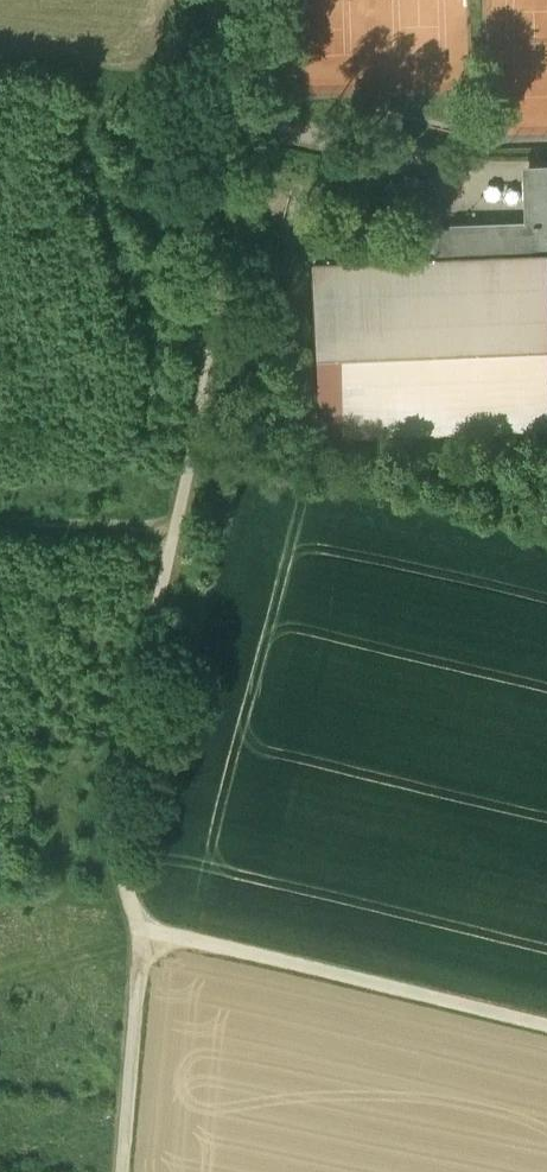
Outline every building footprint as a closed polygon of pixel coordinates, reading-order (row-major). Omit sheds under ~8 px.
[(402,166),(396,195),(432,203),(438,174),(402,166)] [(528,166),(529,200),(546,199),(546,166),(528,166)] [(529,200),(530,228),(532,256),(546,255),(546,199),(529,200)] [(530,228),(435,232),(436,260),(532,256),(530,228)] [(311,266),(319,444),(546,434),(546,255),(532,256),(436,260),(311,266)]
